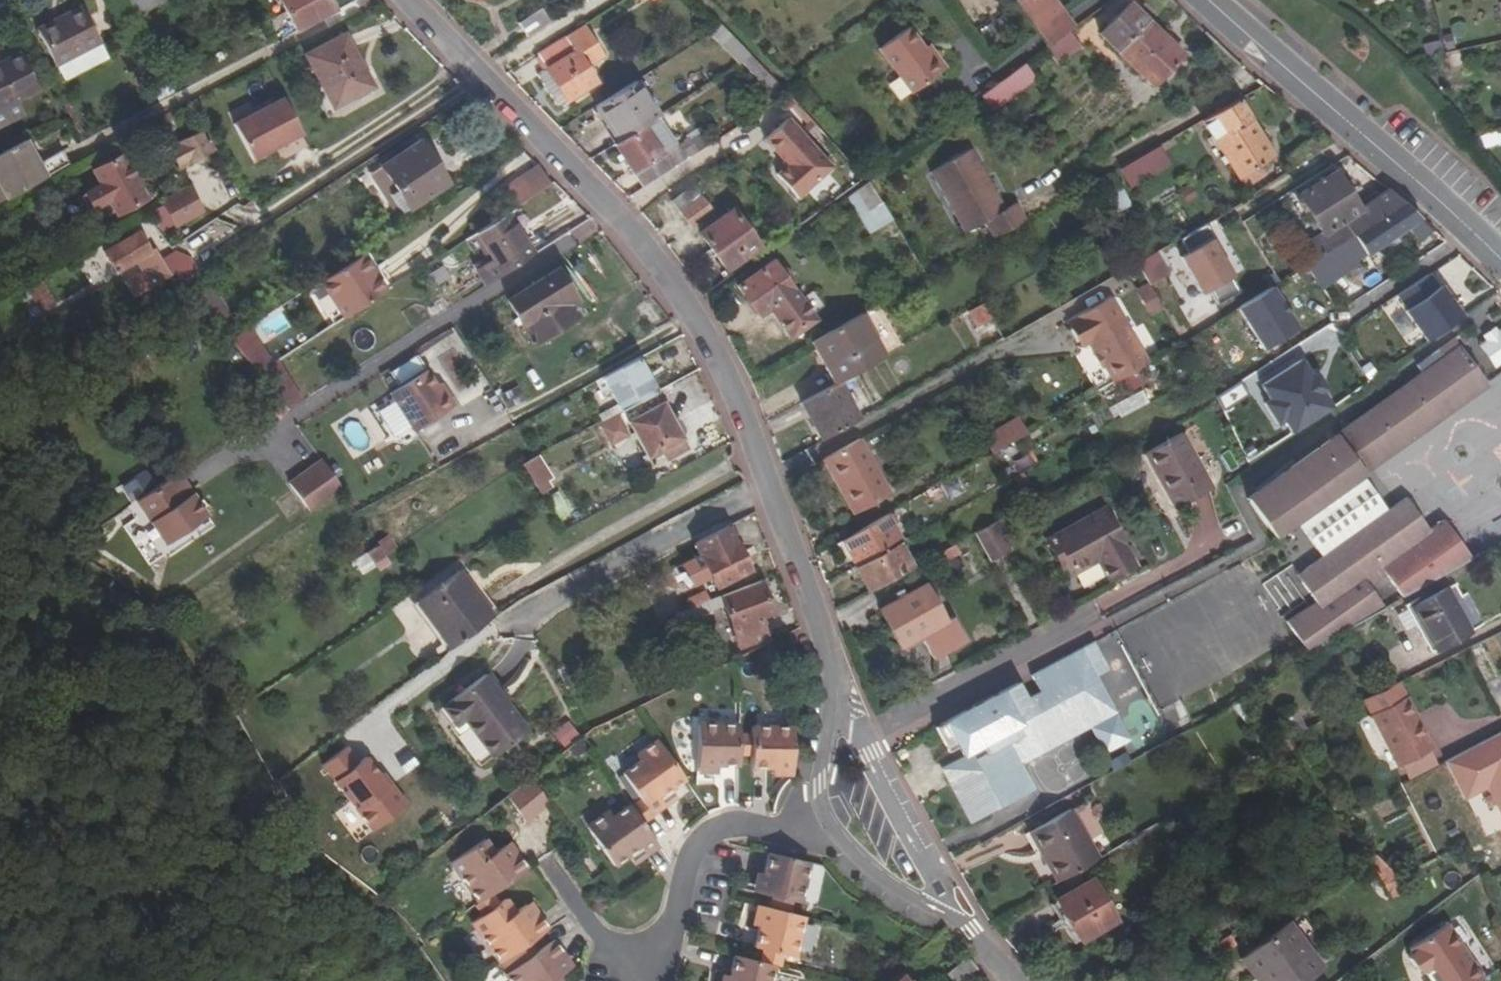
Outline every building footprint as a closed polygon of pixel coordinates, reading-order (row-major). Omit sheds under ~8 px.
[(126,24),(166,0),(112,0),(126,24)] [(275,18),(285,13),(308,0),(266,0),(275,18)] [(335,11),(329,0),(308,0),(285,13),(294,32),(335,11)] [(1064,12),(1056,0),(1018,0),(1015,2),(1036,32),(1064,12)] [(1117,51),(1147,18),(1130,2),(1099,33),(1117,51)] [(101,43),(82,6),(38,29),(57,66),(101,43)] [(528,36),(550,23),(541,9),(520,22),(528,36)] [(1069,31),(1075,27),(1064,12),(1036,32),(1047,47),(1069,31)] [(1154,85),(1184,53),(1147,18),(1117,51),(1154,85)] [(547,69),(567,100),(596,82),(586,66),(603,55),(583,25),(537,54),(547,69)] [(942,67),(932,53),(927,57),(920,48),(905,27),(876,47),(890,67),(907,92),(942,67)] [(1057,63),(1080,46),(1069,31),(1047,47),(1057,63)] [(373,87),(345,35),(306,55),(334,107),(373,87)] [(920,48),(927,57),(932,53),(926,44),(920,48)] [(21,53),(0,63),(0,127),(25,114),(18,99),(39,89),(21,53)] [(994,86),(1003,102),(1035,78),(1025,63),(994,86)] [(538,75),(558,106),(567,100),(547,69),(538,75)] [(618,141),(658,115),(636,81),(595,107),(618,141)] [(992,109),(1003,102),(994,86),(983,95),(992,109)] [(1272,155),(1237,99),(1201,120),(1244,187),(1265,174),(1258,164),(1272,155)] [(252,160),(302,135),(284,100),(234,125),(252,160)] [(618,141),(614,144),(643,188),(652,182),(698,152),(688,137),(677,144),(658,115),(618,141)] [(833,167),(789,119),(765,140),(788,165),(777,175),(799,198),(833,167)] [(204,130),(180,142),(190,163),(215,150),(204,130)] [(69,165),(61,153),(38,165),(24,141),(0,154),(0,186),(7,200),(69,165)] [(180,142),(169,148),(180,168),(190,163),(180,142)] [(420,142),(382,167),(409,209),(448,184),(420,142)] [(1140,154),(1147,169),(1167,158),(1159,144),(1140,154)] [(993,238),(1025,220),(1015,202),(1004,208),(970,148),(929,171),(964,233),(984,220),(993,238)] [(1150,174),(1147,169),(1140,154),(1118,167),(1127,187),(1150,174)] [(119,215),(146,200),(123,157),(95,171),(103,185),(87,194),(96,209),(105,204),(113,218),(119,215)] [(382,167),(368,176),(396,217),(409,209),(382,167)] [(1301,246),(1310,261),(1403,202),(1387,189),(1359,208),(1334,171),(1296,194),(1321,234),(1301,246)] [(523,203),(552,185),(540,172),(514,188),(523,203)] [(870,210),(883,202),(870,182),(858,191),(870,210)] [(692,228),(714,212),(694,186),(673,201),(692,228)] [(176,225),(202,210),(189,187),(162,202),(176,225)] [(1129,205),(1120,187),(1109,193),(1119,211),(1129,205)] [(1432,229),(1403,202),(1310,261),(1306,264),(1322,288),(1358,263),(1357,261),(1408,226),(1419,239),(1432,229)] [(759,247),(733,209),(700,234),(726,270),(759,247)] [(484,286),(535,254),(509,213),(472,236),(489,261),(475,270),(484,286)] [(1180,257),(1202,294),(1209,290),(1218,303),(1239,291),(1231,277),(1234,276),(1212,238),(1214,237),(1206,223),(1180,239),(1188,253),(1180,257)] [(151,288),(172,277),(162,260),(156,250),(152,252),(140,232),(104,252),(116,273),(136,262),(142,272),(126,281),(123,284),(127,292),(147,281),(151,288)] [(198,271),(189,257),(176,252),(162,260),(172,277),(175,275),(181,283),(198,271)] [(343,318),(387,290),(363,254),(319,282),(343,318)] [(1135,263),(1149,285),(1165,275),(1152,254),(1135,263)] [(781,272),(774,262),(738,286),(759,316),(769,309),(789,337),(814,320),(810,314),(800,299),(797,295),(789,283),(793,280),(785,269),(781,272)] [(230,340),(241,332),(220,300),(221,298),(202,269),(198,271),(181,283),(203,309),(230,340)] [(559,269),(508,301),(535,345),(579,317),(571,305),(567,298),(574,294),(559,269)] [(1424,340),(1460,316),(1439,285),(1437,287),(1428,274),(1397,294),(1406,307),(1404,309),(1424,340)] [(103,287),(115,308),(131,299),(127,292),(123,284),(120,279),(117,279),(103,287)] [(151,288),(147,281),(127,292),(131,299),(151,288)] [(56,305),(44,284),(28,293),(40,314),(56,305)] [(1262,349),(1298,327),(1272,284),(1236,306),(1262,349)] [(800,299),(810,314),(822,306),(812,291),(800,299)] [(574,294),(567,298),(571,305),(579,301),(574,294)] [(1111,384),(1146,363),(1110,299),(1066,323),(1080,347),(1088,342),(1111,384)] [(977,327),(992,319),(983,303),(968,311),(977,327)] [(830,365),(825,368),(834,384),(839,382),(886,356),(862,314),(816,340),(830,365)] [(257,374),(272,364),(249,327),(241,332),(230,340),(257,374)] [(1485,341),(1479,344),(1494,367),(1500,363),(1500,330),(1498,332),(1495,327),(1482,335),(1485,341)] [(1307,651),(1329,636),(1384,606),(1370,586),(1390,571),(1393,570),(1409,593),(1470,559),(1442,520),(1428,530),(1406,500),(1388,513),(1368,527),(1342,490),(1362,476),(1365,474),(1364,473),(1485,386),(1452,339),(1416,365),(1421,374),(1305,457),(1333,497),(1306,515),(1305,511),(1302,503),(1301,494),(1302,485),(1291,467),(1247,498),(1274,539),(1297,523),(1323,559),(1297,576),(1310,596),(1314,603),(1309,607),(1304,600),(1282,616),(1307,651)] [(811,343),(825,368),(830,365),(816,340),(811,343)] [(1285,436),(1334,408),(1302,353),(1253,382),(1285,436)] [(601,393),(609,388),(617,404),(622,411),(658,392),(639,358),(595,382),(601,393)] [(1242,386),(1263,370),(1255,360),(1235,376),(1242,386)] [(278,398),(294,387),(277,361),(272,364),(257,374),(278,398)] [(377,403),(401,440),(442,414),(432,399),(427,401),(424,395),(414,380),(377,403)] [(834,384),(800,403),(821,440),(860,419),(839,382),(834,384)] [(427,401),(432,399),(429,393),(424,395),(427,401)] [(688,449),(663,402),(629,422),(648,458),(660,451),(665,462),(688,449)] [(603,421),(622,411),(617,404),(599,414),(603,421)] [(993,453),(1027,433),(1019,418),(984,438),(993,453)] [(1212,488),(1182,433),(1144,454),(1175,508),(1212,488)] [(853,515),(891,493),(861,439),(823,460),(853,515)] [(541,454),(522,461),(535,494),(554,487),(541,454)] [(1333,497),(1305,457),(1291,467),(1302,485),(1301,494),(1302,503),(1305,511),(1306,515),(1333,497)] [(290,484),(309,513),(343,490),(323,461),(290,484)] [(1368,527),(1388,513),(1362,476),(1342,490),(1368,527)] [(193,492),(186,496),(173,477),(136,502),(165,544),(209,515),(193,492)] [(556,516),(568,512),(562,492),(550,496),(556,516)] [(1136,566),(1104,508),(1047,540),(1057,558),(1064,554),(1074,573),(1098,560),(1110,581),(1136,566)] [(869,525),(842,541),(855,565),(897,543),(901,540),(886,515),(869,525)] [(975,533),(990,561),(1009,550),(993,523),(975,533)] [(735,540),(728,527),(695,544),(702,556),(735,540)] [(397,547),(391,538),(379,545),(385,554),(397,547)] [(702,556),(677,569),(687,589),(711,576),(717,588),(751,572),(735,540),(702,556)] [(868,591),(910,568),(897,543),(855,565),(868,591)] [(379,545),(367,552),(373,562),(385,554),(379,545)] [(1290,570),(1264,581),(1276,607),(1302,595),(1290,570)] [(451,649),(494,618),(461,571),(417,603),(451,649)] [(695,607),(701,617),(724,606),(739,647),(768,637),(762,619),(773,614),(762,582),(695,607)] [(945,622),(924,583),(878,609),(900,648),(921,636),(934,659),(966,640),(953,618),(945,622)] [(1470,631),(1445,587),(1410,608),(1434,651),(1470,631)] [(1314,603),(1310,596),(1304,600),(1309,607),(1314,603)] [(705,631),(701,617),(695,607),(667,622),(678,643),(705,631)] [(946,723),(936,728),(950,753),(959,748),(967,763),(946,773),(972,822),(1033,788),(1016,757),(1025,752),(1022,748),(1027,745),(1027,746),(1029,749),(1032,751),(1036,752),(1064,738),(1065,738),(1067,735),(1067,732),(1062,721),(1074,715),(1079,724),(1082,726),(1085,725),(1111,711),(1092,675),(1104,669),(1090,643),(1031,675),(1039,690),(1025,698),(1017,683),(945,721),(946,723)] [(489,675),(444,709),(458,728),(455,730),(483,767),(531,731),(489,675)] [(1363,700),(1397,766),(1401,764),(1429,750),(1412,718),(1415,716),(1405,696),(1398,682),(1363,700)] [(1500,709),(1500,684),(1490,690),(1500,710),(1500,709)] [(391,719),(399,713),(391,702),(379,711),(387,722),(391,719)] [(440,712),(455,730),(458,728),(444,709),(440,712)] [(1294,709),(1271,720),(1281,741),(1304,729),(1294,709)] [(1415,716),(1412,718),(1429,750),(1432,749),(1415,716)] [(1125,740),(1114,717),(1091,730),(1103,752),(1125,740)] [(569,720),(552,730),(560,744),(577,735),(569,720)] [(715,760),(714,765),(737,766),(738,756),(738,734),(738,723),(696,723),(695,759),(715,760)] [(784,728),(750,726),(750,734),(749,757),(749,768),(770,768),(770,764),(791,764),(792,738),(784,728)] [(749,757),(750,734),(738,734),(738,756),(749,757)] [(684,779),(657,741),(635,756),(640,762),(622,775),(640,801),(648,812),(662,803),(658,798),(670,790),(684,779)] [(909,756),(904,749),(897,753),(902,761),(909,756)] [(1429,750),(1401,764),(1407,777),(1435,762),(1429,750)] [(696,771),(714,771),(714,765),(715,760),(695,759),(696,771)] [(791,764),(770,764),(770,768),(770,774),(791,775),(791,764)] [(526,822),(550,805),(532,779),(508,796),(526,822)] [(662,803),(665,808),(677,799),(670,790),(658,798),(662,803)] [(651,817),(648,812),(640,801),(632,805),(645,824),(652,819),(651,817)] [(648,812),(651,817),(665,808),(662,803),(648,812)] [(613,819),(608,811),(586,826),(614,866),(630,855),(641,848),(645,853),(659,843),(645,824),(632,805),(613,819)] [(1055,881),(1098,857),(1071,809),(1028,833),(1055,881)] [(528,869),(518,856),(516,858),(506,846),(495,854),(485,840),(452,863),(479,903),(492,894),(528,869)] [(661,847),(659,843),(645,853),(647,857),(661,847)] [(506,846),(516,858),(518,856),(510,844),(506,846)] [(637,864),(647,857),(645,853),(641,848),(630,855),(637,864)] [(757,896),(770,899),(791,904),(798,905),(808,863),(768,854),(762,878),(757,896)] [(1398,878),(1376,855),(1368,860),(1393,897),(1405,890),(1398,878)] [(757,896),(762,878),(757,876),(752,894),(757,896)] [(1114,920),(1091,878),(1055,897),(1080,940),(1114,920)] [(482,916),(499,904),(492,894),(479,903),(475,906),(482,916)] [(531,941),(550,927),(540,914),(537,917),(528,905),(517,913),(507,899),(499,904),(482,916),(473,923),(500,963),(513,953),(531,941)] [(767,909),(788,914),(791,904),(770,899),(767,909)] [(528,905),(537,917),(540,914),(532,903),(528,905)] [(763,951),(783,956),(793,958),(803,917),(788,914),(767,909),(763,929),(758,927),(752,948),(763,951)] [(1408,945),(1410,949),(1408,955),(1416,968),(1423,968),(1432,980),(1431,980),(1470,980),(1481,974),(1444,920),(1408,945)] [(1246,953),(1267,980),(1303,980),(1321,966),(1288,923),(1246,953)] [(538,951),(520,963),(505,973),(510,980),(562,980),(558,975),(569,967),(560,955),(564,952),(554,939),(538,951)] [(520,963),(538,951),(531,941),(513,953),(520,963)] [(781,968),(783,956),(763,951),(760,963),(775,966),(781,968)] [(564,952),(560,955),(569,967),(573,965),(564,952)] [(1256,980),(1267,980),(1246,953),(1239,959),(1256,980)] [(728,979),(727,980),(771,980),(775,966),(760,963),(733,956),(728,979)] [(948,975),(953,980),(961,980),(976,968),(968,957),(948,975)] [(903,973),(893,980),(909,980),(903,973)]
